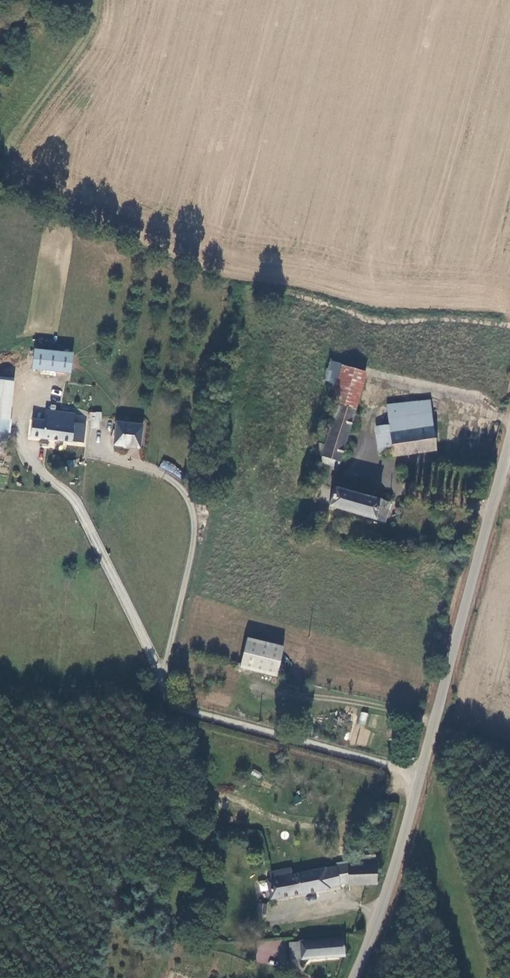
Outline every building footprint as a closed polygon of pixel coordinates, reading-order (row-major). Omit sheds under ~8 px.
[(236,352),(238,336),(223,335),(221,350),(236,352)] [(73,354),(35,350),(33,370),(71,374),(73,354)] [(366,374),(353,371),(341,367),(330,402),(336,403),(356,409),(366,374)] [(14,383),(0,382),(0,419),(9,420),(14,383)] [(388,407),(390,418),(432,411),(431,401),(388,407)] [(356,409),(336,403),(321,456),(340,462),(356,409)] [(90,411),(90,428),(101,428),(101,412),(90,411)] [(432,411),(390,418),(392,435),(395,451),(395,455),(437,450),(432,411)] [(32,437),(85,443),(87,424),(76,422),(76,414),(45,412),(44,421),(34,420),(32,437)] [(0,419),(0,429),(8,430),(9,420),(0,419)] [(114,447),(139,450),(141,427),(116,424),(114,447)] [(0,429),(0,438),(7,439),(8,430),(0,429)] [(380,453),(395,451),(392,435),(378,437),(380,453)] [(334,490),(329,507),(383,522),(388,504),(334,489),(334,490)] [(421,540),(419,543),(419,546),(421,549),(424,549),(427,548),(429,546),(428,542),(425,540),(421,540)] [(284,647),(247,637),(239,668),(276,677),(284,647)] [(365,725),(368,713),(361,711),(358,723),(365,725)] [(383,882),(382,864),(355,865),(326,871),(324,869),(295,875),(293,866),(280,870),(281,878),(270,879),(270,881),(267,882),(267,885),(265,885),(268,900),(303,892),(304,894),(336,889),(335,886),(359,882),(359,884),(371,883),(383,882)] [(267,905),(263,904),(258,904),(257,914),(266,915),(267,905)] [(344,937),(298,942),(300,960),(346,955),(344,937)]
